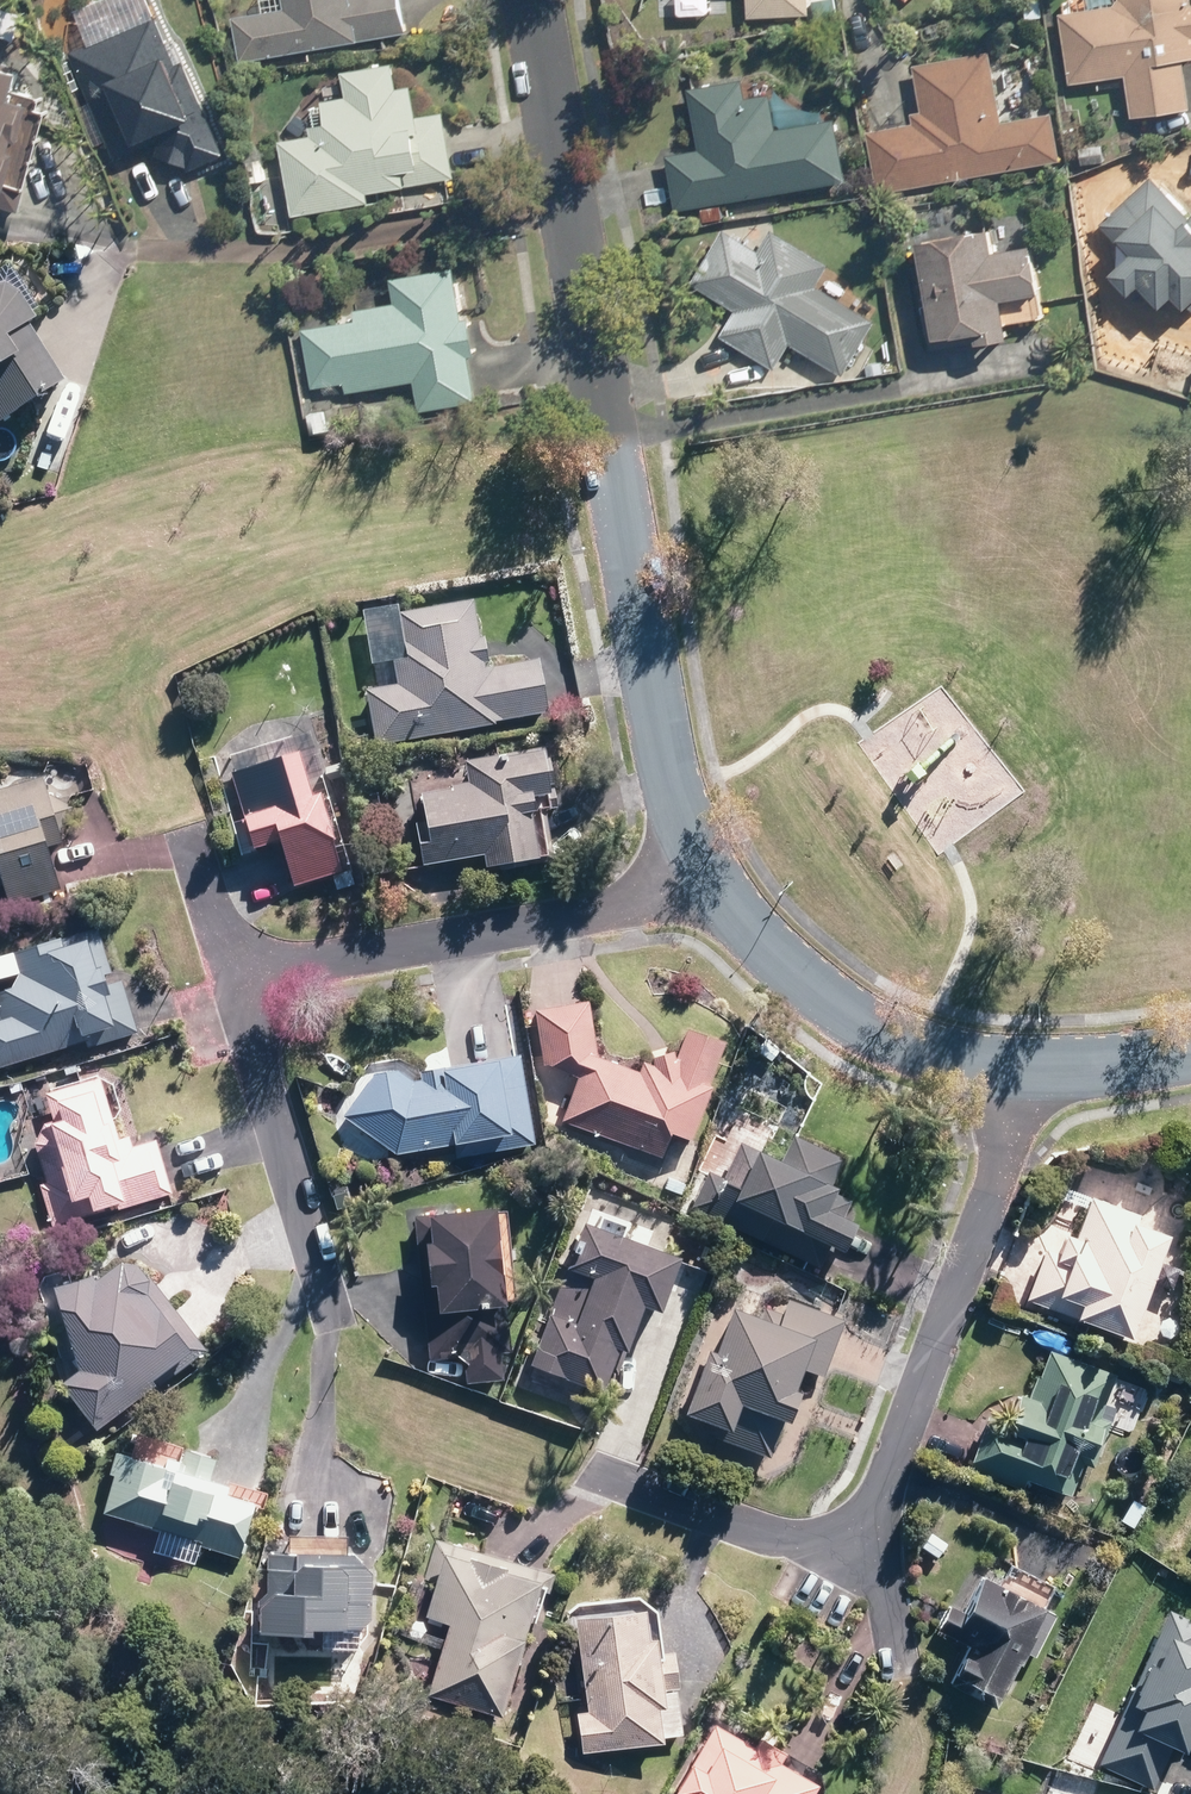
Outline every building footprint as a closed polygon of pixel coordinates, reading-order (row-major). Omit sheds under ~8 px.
[(245,61),(407,31),(401,0),(281,0),(283,7),(237,15),(245,61)] [(745,15),(807,13),(806,0),(744,0),(745,15)] [(1190,58),(1190,3),(1187,4),(1186,0),(1119,0),(1120,1),(1061,9),(1070,80),(1124,73),(1130,118),(1188,110),(1181,59),(1190,58)] [(114,159),(147,145),(161,177),(220,152),(162,16),(102,41),(103,43),(71,56),(114,159)] [(911,122),(865,129),(875,191),(1058,161),(1050,113),(1000,121),(989,51),(911,64),(919,109),(910,110),(911,122)] [(306,127),(308,136),(278,142),(292,213),(456,180),(442,109),(414,115),(408,83),(396,85),(391,62),(335,74),(340,98),(318,102),(322,124),(306,127)] [(737,79),(684,87),(694,149),(661,155),(670,207),(842,178),(831,116),(775,126),(770,94),(740,99),(737,79)] [(1,187),(18,97),(0,93),(0,186),(1,187)] [(1190,314),(1190,221),(1149,175),(1097,223),(1124,252),(1105,270),(1127,294),(1137,285),(1157,307),(1166,298),(1185,319),(1190,314)] [(1041,319),(1029,242),(989,248),(986,228),(912,240),(927,337),(967,330),(969,341),(1005,335),(1003,325),(1041,319)] [(839,373),(870,321),(819,291),(833,268),(771,231),(758,255),(723,234),(693,285),(733,310),(717,337),(771,369),(787,342),(839,373)] [(449,268),(388,281),(393,303),(296,325),(313,402),(410,380),(418,413),(478,400),(449,268)] [(0,287),(0,414),(56,382),(0,287)] [(467,598),(395,610),(361,617),(366,659),(402,652),(403,661),(389,663),(393,685),(367,689),(376,740),(539,713),(530,663),(479,671),(467,598)] [(465,781),(413,790),(420,838),(411,839),(415,864),(477,854),(479,867),(536,858),(526,800),(546,797),(539,747),(462,759),(465,781)] [(289,752),(227,773),(240,812),(235,814),(247,852),(271,844),(286,889),(338,871),(313,794),(304,797),(289,752)] [(7,904),(54,888),(40,848),(59,842),(38,779),(19,785),(17,780),(0,786),(0,882),(7,904)] [(132,1030),(119,985),(98,991),(77,935),(10,959),(19,983),(0,989),(0,1067),(132,1030)] [(574,1077),(559,1119),(660,1156),(667,1134),(694,1142),(722,1041),(679,1029),(672,1054),(649,1047),(645,1062),(638,1060),(635,1072),(616,1067),(613,1077),(599,1073),(602,1060),(589,1057),(594,1039),(578,1034),(583,1002),(535,1010),(542,1065),(574,1077)] [(511,1053),(377,1072),(337,1117),(388,1154),(465,1143),(466,1152),(524,1144),(511,1053)] [(37,1171),(53,1225),(162,1192),(145,1139),(117,1147),(95,1077),(38,1095),(60,1164),(37,1171)] [(820,1210),(842,1159),(788,1137),(776,1165),(739,1149),(709,1218),(822,1265),(841,1219),(820,1210)] [(1163,1225),(1084,1197),(1059,1268),(1038,1260),(1022,1305),(1123,1340),(1163,1225)] [(484,1208),(413,1214),(427,1359),(456,1356),(458,1380),(499,1376),(484,1208)] [(526,1368),(602,1396),(636,1304),(647,1308),(666,1258),(579,1226),(526,1368)] [(133,1264),(49,1290),(73,1369),(57,1381),(92,1426),(200,1341),(164,1296),(147,1310),(133,1264)] [(711,1437),(761,1454),(790,1366),(818,1375),(838,1316),(784,1298),(775,1324),(724,1307),(703,1371),(690,1367),(675,1413),(715,1427),(711,1437)] [(1079,1465),(1087,1468),(1104,1421),(1096,1419),(1112,1373),(1045,1349),(1027,1399),(1013,1394),(1001,1425),(982,1418),(965,1467),(1066,1503),(1079,1465)] [(235,1550),(251,1491),(112,1454),(96,1513),(154,1529),(146,1560),(175,1568),(197,1556),(201,1541),(235,1550)] [(549,1572),(438,1541),(418,1614),(442,1621),(422,1695),(501,1716),(535,1590),(544,1592),(549,1572)] [(249,1632),(290,1634),(289,1649),(354,1651),(355,1628),(366,1628),(368,1573),(352,1558),(263,1554),(261,1592),(251,1592),(249,1632)] [(963,1615),(982,1624),(966,1657),(957,1653),(944,1680),(994,1704),(1018,1651),(1031,1657),(1053,1610),(981,1576),(963,1615)] [(571,1712),(577,1751),(679,1736),(673,1691),(653,1694),(640,1606),(572,1616),(586,1710),(571,1712)] [(1162,1616),(1097,1763),(1152,1787),(1169,1748),(1177,1752),(1186,1732),(1190,1734),(1190,1629),(1162,1616)] [(713,1726),(689,1766),(682,1762),(663,1793),(800,1793),(807,1782),(713,1726)]
